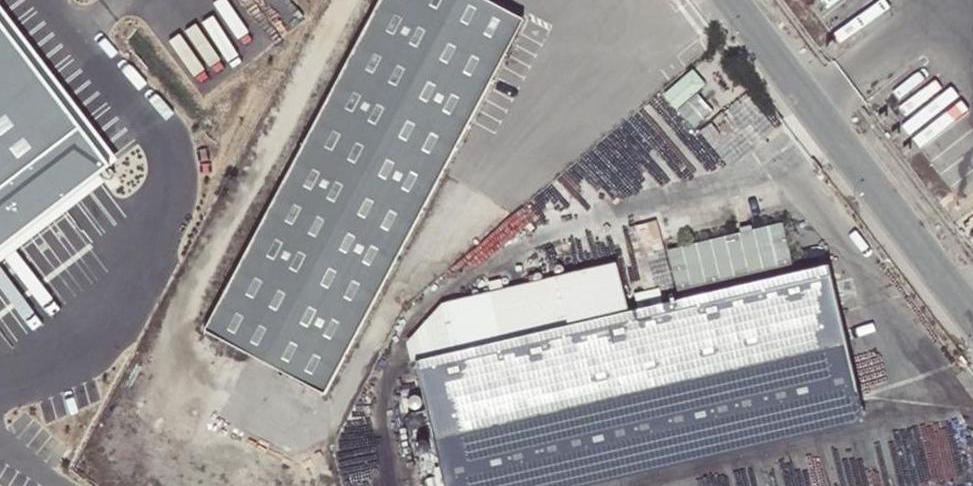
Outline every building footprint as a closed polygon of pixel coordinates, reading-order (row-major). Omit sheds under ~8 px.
[(482,0),(380,0),(203,331),(322,394),(521,21),(482,0)] [(110,165),(0,23),(0,249),(110,165)] [(904,94),(893,102),(899,111),(911,103),(904,94)] [(443,485),(490,485),(856,399),(826,266),(794,273),(784,223),(667,251),(679,301),(627,314),(616,262),(443,303),(409,343),(441,477),(443,485)] [(490,485),(588,485),(861,422),(856,399),(490,485)] [(441,477),(429,480),(430,485),(443,485),(441,477)]
